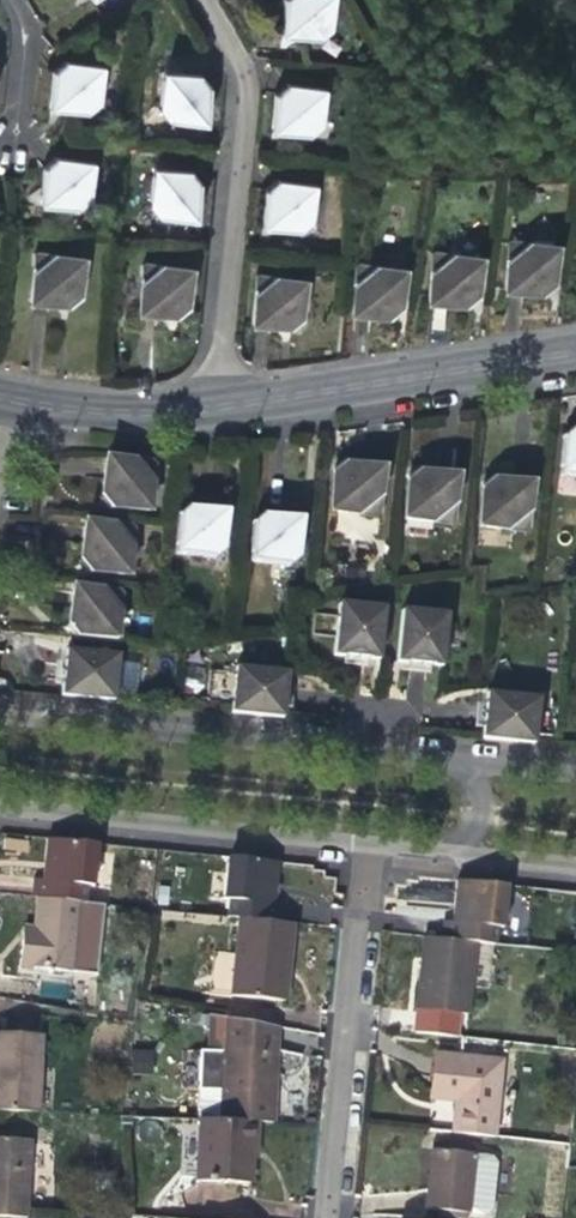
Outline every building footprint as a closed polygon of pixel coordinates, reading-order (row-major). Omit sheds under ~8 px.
[(321,39),(330,31),(333,0),(286,0),(282,35),(287,36),(321,39)] [(103,65),(63,60),(53,69),(49,107),(97,112),(103,65)] [(158,118),(204,123),(208,83),(203,77),(201,74),(163,70),(158,118)] [(272,132),(311,136),(319,127),(323,88),(283,84),(276,91),(272,126),(272,132)] [(39,203),(87,208),(92,161),(52,156),(47,161),(43,165),(39,203)] [(148,214),(194,219),(198,179),(190,170),(153,166),(148,214)] [(262,226),(300,231),(309,222),(313,185),(273,181),(265,190),(262,220),(262,226)] [(560,242),(512,237),(506,286),(524,288),(545,290),(556,281),(560,242)] [(81,255),(33,250),(29,298),(51,300),(68,302),(77,294),(81,255)] [(436,250),(431,300),(448,301),(468,303),(478,295),(483,255),(436,250)] [(189,266),(143,261),(138,309),(175,313),(185,305),(189,266)] [(352,309),(357,310),(361,264),(357,264),(352,309)] [(407,270),(361,264),(357,310),(369,311),(394,314),(403,307),(407,270)] [(303,279),(256,273),(251,321),(289,325),(294,322),(298,318),(303,279)] [(575,475),(575,426),(574,426),(566,433),(562,473),(575,475)] [(154,461),(108,456),(105,478),(104,494),(111,504),(149,508),(154,461)] [(330,510),(378,515),(384,469),(362,467),(344,465),(335,471),(330,510)] [(407,518),(452,522),(457,475),(435,473),(418,472),(411,477),(407,518)] [(480,525),(527,530),(533,483),(511,480),(493,478),(483,486),(480,525)] [(216,556),(225,549),(228,517),(221,509),(209,507),(191,506),(181,512),(177,551),(216,556)] [(251,559),(291,563),(299,558),(302,525),(295,517),(281,515),(265,513),(255,521),(251,559)] [(83,558),(91,569),(129,573),(134,525),(87,520),(85,541),(83,558)] [(76,633),(117,638),(122,590),(73,585),(71,607),(69,626),(76,633)] [(359,655),(380,657),(385,613),(340,608),(336,652),(359,655)] [(415,661),(444,664),(449,619),(404,615),(399,659),(415,661)] [(61,693),(113,698),(117,655),(65,650),(63,672),(61,693)] [(121,661),(120,691),(138,691),(139,662),(121,661)] [(287,701),(291,670),(239,665),(234,710),(286,715),(287,701)] [(521,741),(526,696),(489,692),(488,703),(485,737),(521,741)] [(526,696),(521,741),(538,742),(542,698),(526,696)] [(45,883),(89,888),(96,888),(100,855),(92,846),(50,841),(47,864),(45,883)] [(226,901),(231,901),(277,906),(279,887),(281,865),(236,861),(229,865),(226,901)] [(89,888),(45,883),(36,882),(34,899),(38,900),(88,905),(89,888)] [(450,924),(494,929),(502,930),(505,897),(498,889),(454,884),(452,906),(450,924)] [(88,905),(38,900),(35,929),(34,944),(21,943),(19,967),(97,975),(104,907),(88,905)] [(277,906),(231,901),(230,920),(240,921),(284,926),(286,907),(277,906)] [(284,926),(240,921),(232,998),(279,1003),(282,969),(289,969),(290,962),(293,927),(284,926)] [(492,948),(494,929),(450,924),(443,923),(440,942),(475,946),(492,948)] [(22,937),(21,943),(34,944),(35,929),(23,928),(22,937)] [(468,1016),(475,946),(440,942),(435,942),(431,976),(427,1012),(468,1016)] [(286,1003),(289,969),(282,969),(279,1003),(286,1003)] [(217,1040),(226,1040),(227,1019),(218,1017),(217,1040)] [(225,1054),(222,1122),(258,1124),(274,1125),(277,1077),(280,1029),(227,1019),(226,1040),(225,1054)] [(37,1113),(40,1036),(0,1034),(0,1112),(37,1113)] [(132,1049),(132,1070),(153,1070),(153,1049),(132,1049)] [(222,1122),(225,1054),(201,1053),(198,1121),(203,1121),(222,1122)] [(455,1135),(496,1139),(504,1062),(439,1056),(436,1080),(434,1099),(458,1101),(455,1135)] [(451,1122),(452,1101),(433,1101),(432,1122),(451,1122)] [(256,1146),(258,1124),(222,1122),(203,1121),(200,1182),(250,1184),(252,1155),(252,1146),(256,1146)] [(18,1217),(27,1217),(33,1140),(0,1138),(0,1217),(18,1217)] [(433,1142),(432,1150),(476,1154),(477,1147),(433,1142)] [(470,1214),(476,1154),(432,1150),(430,1179),(427,1210),(470,1214)] [(476,1154),(470,1214),(487,1216),(494,1211),(498,1163),(493,1156),(476,1154)]
